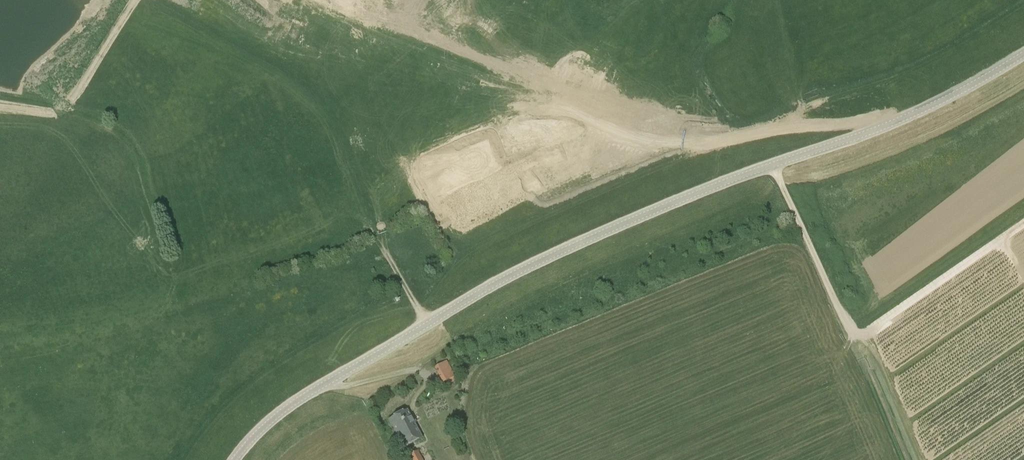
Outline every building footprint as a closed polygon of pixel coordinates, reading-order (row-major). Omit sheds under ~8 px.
[(436,368),(437,372),(444,384),(455,378),(447,362),(436,368)] [(389,421),(404,448),(422,438),(407,411),(389,421)] [(418,451),(408,457),(409,459),(422,459),(418,451)]
